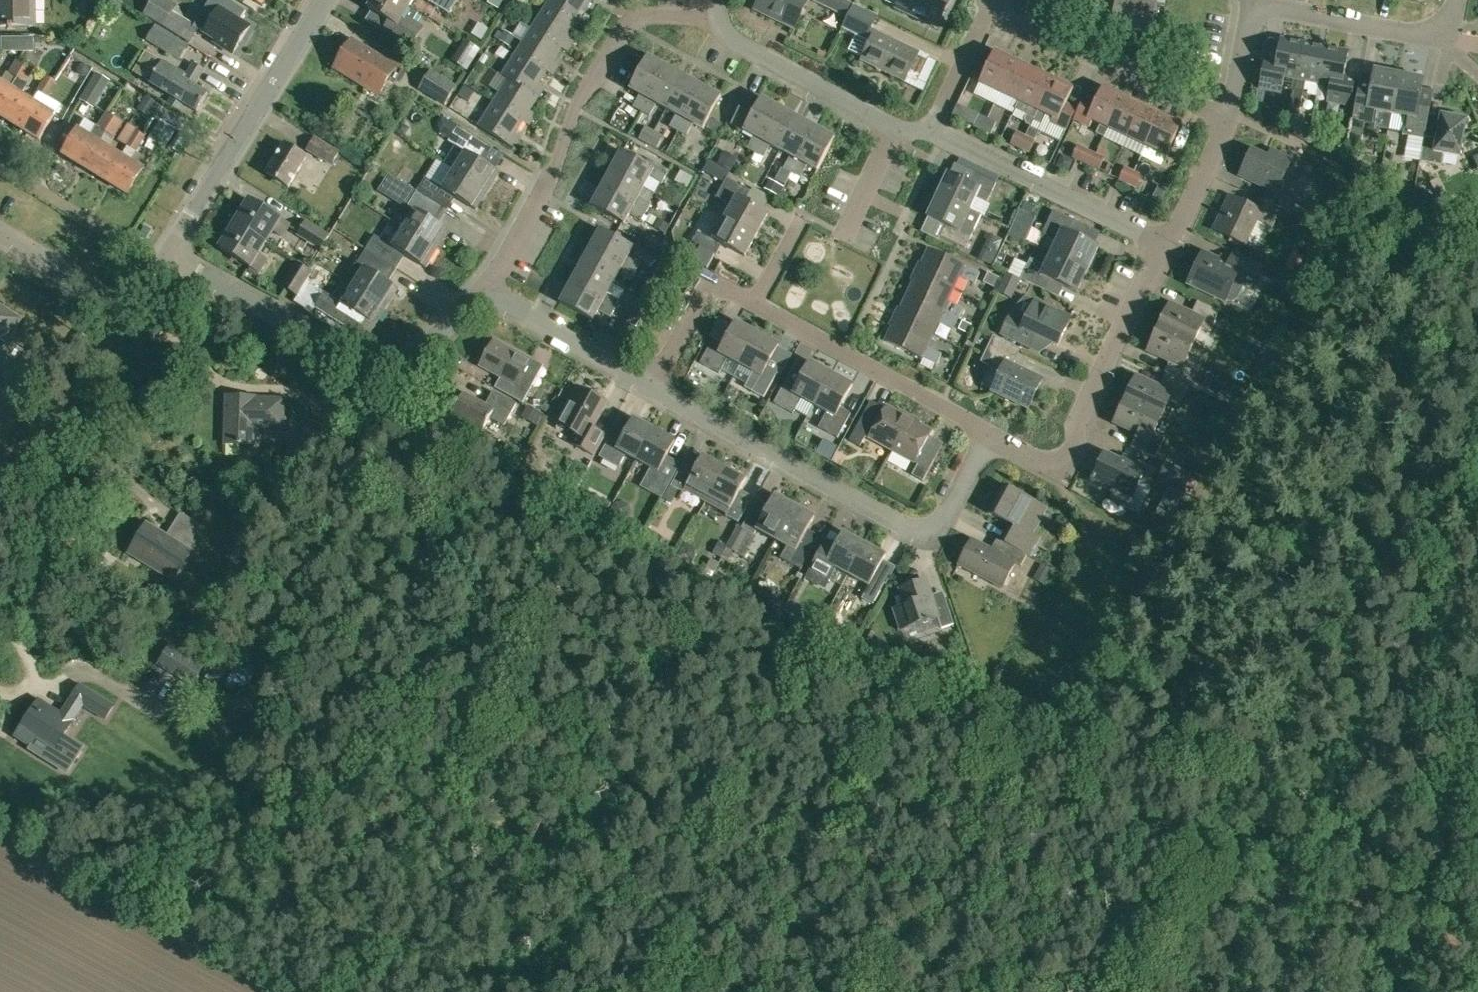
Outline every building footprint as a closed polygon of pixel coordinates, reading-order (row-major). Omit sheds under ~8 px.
[(36,27),(36,0),(0,0),(0,27),(36,27)] [(190,42),(199,27),(173,11),(177,4),(171,0),(150,0),(143,12),(163,24),(162,25),(190,42)] [(233,53),(250,26),(238,18),(244,8),(232,0),(227,0),(221,9),(218,7),(202,32),(215,40),(214,41),(233,53)] [(409,47),(416,36),(407,30),(419,11),(409,5),(401,0),(372,0),(367,7),(389,21),(383,31),(409,47)] [(429,1),(447,13),(455,0),(427,0),(429,1)] [(488,3),(498,9),(503,0),(490,0),(488,3)] [(547,4),(577,23),(583,27),(590,17),(583,13),(591,0),(549,0),(547,4)] [(794,28),(808,0),(759,0),(755,9),(794,28)] [(844,18),(851,3),(844,0),(813,0),(812,2),(844,18)] [(936,27),(949,0),(898,0),(895,7),(936,27)] [(1149,33),(1157,0),(1062,0),(1101,9),(1100,14),(1112,17),(1110,25),(1149,33)] [(847,15),(871,26),(877,14),(853,3),(847,15)] [(547,4),(532,28),(562,47),(568,51),(575,39),(569,35),(577,23),(547,4)] [(532,28),(517,51),(547,70),(553,73),(560,63),(554,60),(562,47),(532,28)] [(1,31),(2,50),(32,50),(32,36),(22,36),(22,31),(1,31)] [(494,37),(499,40),(503,34),(498,31),(494,37)] [(499,40),(508,46),(514,37),(505,31),(499,40)] [(861,60),(904,81),(918,52),(875,31),(861,60)] [(158,45),(179,59),(187,47),(165,34),(158,45)] [(370,86),(380,92),(389,77),(395,81),(404,67),(390,59),(389,61),(352,38),(351,40),(349,40),(345,40),(339,51),(339,55),(341,56),(334,68),(368,89),(370,86)] [(1263,61),(1257,89),(1280,93),(1283,77),(1295,80),(1302,45),(1279,40),(1275,63),(1263,61)] [(479,49),(469,43),(456,64),(466,70),(479,49)] [(1325,49),(1302,45),(1295,80),(1293,90),(1294,90),(1291,111),(1299,113),(1305,81),(1318,84),(1325,49)] [(1325,49),(1318,84),(1329,86),(1326,102),(1350,106),(1355,79),(1343,77),(1348,54),(1325,49)] [(502,74),(508,78),(539,97),(545,87),(539,83),(547,70),(517,51),(502,74)] [(1000,92),(1014,61),(995,52),(981,82),(993,88),(990,95),(997,98),(1000,92)] [(483,54),(479,61),(484,64),(488,57),(483,54)] [(17,77),(26,62),(17,56),(8,71),(17,77)] [(641,111),(665,66),(647,56),(629,89),(639,94),(632,106),(641,111)] [(150,82),(171,95),(198,111),(209,93),(194,84),(204,68),(194,62),(186,75),(163,60),(150,82)] [(1019,101),(1033,71),(1014,61),(1000,92),(1018,100),(1019,101)] [(14,124),(29,100),(21,95),(28,84),(26,83),(35,68),(26,62),(17,77),(10,88),(8,87),(0,100),(0,115),(14,124)] [(656,103),(666,109),(684,76),(665,66),(641,111),(649,115),(656,103)] [(419,88),(445,104),(457,85),(431,69),(419,88)] [(1377,111),(1391,114),(1399,75),(1374,70),(1370,93),(1357,91),(1352,119),(1375,123),(1377,111)] [(1032,126),(1034,120),(1033,119),(1052,79),(1033,71),(1019,101),(1018,100),(1015,108),(1027,114),(1025,119),(1027,124),(1032,126)] [(80,100),(95,108),(111,80),(97,72),(80,100)] [(37,89),(48,96),(57,81),(47,75),(37,89)] [(1402,134),(1424,138),(1424,137),(1429,111),(1418,109),(1423,79),(1399,75),(1391,114),(1406,116),(1402,134)] [(668,125),(677,130),(702,86),(684,76),(666,109),(675,114),(668,125)] [(508,78),(493,101),(524,120),(530,124),(536,114),(530,110),(539,97),(508,78)] [(1033,119),(1034,120),(1040,122),(1045,113),(1053,117),(1051,121),(1066,128),(1076,108),(1065,103),(1072,89),(1052,79),(1033,119)] [(48,99),(60,108),(69,95),(57,86),(48,99)] [(472,91),(464,86),(458,96),(466,100),(472,91)] [(677,130),(686,135),(692,123),(702,129),(720,96),(702,86),(677,130)] [(1108,127),(1109,128),(1123,98),(1103,88),(1096,102),(1085,97),(1074,121),(1087,128),(1091,119),(1101,124),(1097,133),(1104,136),(1108,127)] [(754,152),(779,107),(761,97),(759,100),(747,93),(731,122),(753,135),(746,147),(754,152)] [(152,113),(156,115),(162,105),(163,103),(158,100),(158,101),(145,94),(137,109),(150,117),(152,113)] [(1109,128),(1128,137),(1142,107),(1123,98),(1109,128)] [(14,124),(36,138),(51,113),(29,100),(14,124)] [(478,125),(514,148),(522,137),(516,133),(524,120),(493,101),(478,125)] [(1248,112),(1260,118),(1263,105),(1250,103),(1248,112)] [(979,113),(959,104),(953,115),(973,125),(979,113)] [(170,147),(180,152),(188,137),(189,137),(197,123),(187,117),(187,119),(162,105),(156,115),(154,118),(157,120),(146,140),(161,148),(166,139),(168,140),(174,129),(179,132),(170,147)] [(780,150),(798,117),(779,107),(754,152),(763,157),(770,144),(780,150)] [(1128,137),(1147,146),(1161,116),(1142,107),(1128,137)] [(63,153),(85,167),(100,142),(106,133),(114,118),(106,112),(97,126),(97,125),(90,136),(78,128),(63,153)] [(973,125),(982,129),(988,118),(979,113),(973,125)] [(1420,161),(1442,165),(1444,154),(1459,157),(1466,120),(1441,115),(1436,139),(1424,137),(1424,138),(1420,161)] [(1147,146),(1166,155),(1180,125),(1161,116),(1147,146)] [(783,168),(791,172),(816,127),(798,117),(780,150),(790,155),(783,168)] [(113,137),(122,123),(114,118),(106,133),(113,137)] [(982,129),(991,133),(996,122),(988,118),(982,129)] [(646,144),(653,131),(644,126),(637,139),(646,144)] [(1310,129),(1295,126),(1293,136),(1307,143),(1310,129)] [(453,171),(487,192),(499,172),(478,159),(488,146),(457,127),(449,140),(466,151),(453,171)] [(791,172),(800,177),(807,165),(817,170),(835,137),(816,127),(791,172)] [(1360,145),(1362,132),(1350,129),(1348,143),(1360,145)] [(1010,144),(1020,148),(1026,135),(1016,130),(1010,144)] [(127,145),(135,150),(144,136),(136,131),(127,145)] [(646,144),(655,149),(662,136),(653,131),(646,144)] [(306,149),(332,164),(340,151),(314,135),(306,149)] [(1020,148),(1029,152),(1035,139),(1026,135),(1020,148)] [(1345,141),(1332,139),(1330,152),(1343,154),(1345,141)] [(85,167),(106,180),(121,155),(107,147),(100,142),(85,167)] [(266,172),(289,187),(308,157),(284,142),(266,172)] [(1073,156),(1091,165),(1097,154),(1078,145),(1073,156)] [(718,162),(731,169),(738,157),(724,150),(718,162)] [(621,151),(611,169),(644,187),(650,177),(662,184),(667,175),(621,151)] [(1238,176),(1275,193),(1290,161),(1277,155),(1274,162),(1250,151),(1238,176)] [(1091,165),(1099,169),(1104,157),(1097,154),(1091,165)] [(106,180),(128,193),(143,168),(130,160),(121,155),(106,180)] [(709,158),(703,170),(713,175),(717,169),(719,164),(709,158)] [(1119,179),(1129,183),(1134,172),(1125,167),(1119,179)] [(601,188),(647,212),(651,204),(639,197),(644,187),(611,169),(601,188)] [(694,177),(680,170),(674,183),(688,190),(694,177)] [(416,192),(446,211),(455,197),(475,210),(487,192),(453,171),(442,188),(425,178),(416,192)] [(938,195),(969,210),(976,197),(987,202),(996,182),(974,172),(969,184),(948,173),(938,195)] [(1129,183),(1137,187),(1142,175),(1134,172),(1129,183)] [(382,185),(408,202),(415,191),(389,175),(382,185)] [(724,219),(756,236),(768,214),(745,201),(751,190),(726,177),(716,197),(732,205),(724,219)] [(1436,194),(1443,190),(1438,178),(1430,181),(1436,194)] [(770,179),(765,188),(778,195),(783,186),(770,179)] [(1166,189),(1159,185),(1152,197),(1160,201),(1166,189)] [(601,188),(591,206),(624,224),(630,214),(642,221),(647,212),(601,188)] [(403,229),(437,250),(449,231),(438,224),(446,211),(416,192),(408,205),(415,209),(403,229)] [(849,215),(856,198),(844,194),(838,210),(849,215)] [(940,237),(965,248),(971,237),(980,215),(969,210),(938,195),(928,217),(945,225),(940,237)] [(1214,229),(1245,244),(1256,220),(1271,227),(1280,208),(1261,198),(1256,209),(1229,197),(1214,229)] [(249,198),(234,223),(265,242),(272,230),(280,235),(288,222),(249,198)] [(1290,213),(1310,221),(1315,209),(1296,201),(1290,213)] [(657,218),(647,212),(642,220),(653,225),(657,218)] [(1020,212),(1010,233),(1024,240),(1028,233),(1025,232),(1032,217),(1020,212)] [(1057,241),(1051,254),(1087,272),(1098,249),(1071,236),(1077,223),(1053,212),(1043,234),(1057,241)] [(666,230),(669,224),(659,218),(655,224),(666,230)] [(296,234),(320,249),(329,234),(305,219),(296,234)] [(722,244),(745,256),(756,236),(724,219),(718,230),(702,222),(692,241),(716,254),(722,244)] [(219,247),(258,271),(266,258),(257,254),(265,242),(234,223),(219,247)] [(366,249),(396,268),(405,254),(425,268),(437,250),(403,229),(392,246),(375,235),(366,249)] [(600,229),(590,247),(590,248),(635,272),(640,263),(627,257),(633,247),(600,229)] [(590,248),(580,266),(613,284),(618,273),(631,280),(635,272),(590,248)] [(928,248),(917,272),(951,288),(957,276),(975,284),(979,273),(928,248)] [(993,254),(981,248),(977,257),(989,263),(993,254)] [(352,287),(386,307),(398,288),(388,282),(396,268),(366,249),(357,263),(365,267),(352,287)] [(1290,257),(1303,263),(1306,256),(1293,250),(1290,257)] [(1226,298),(1232,301),(1238,298),(1243,285),(1251,288),(1262,265),(1235,252),(1229,264),(1203,253),(1188,283),(1225,300),(1226,298)] [(1030,260),(1021,280),(1044,291),(1049,280),(1077,294),(1087,272),(1051,254),(1045,267),(1030,260)] [(280,285),(298,295),(313,271),(296,260),(280,285)] [(580,266),(570,284),(615,309),(620,301),(607,294),(613,284),(580,266)] [(917,272),(907,295),(958,318),(963,309),(945,301),(951,288),(917,272)] [(988,272),(984,281),(995,286),(1000,278),(988,272)] [(998,292),(1012,298),(1021,278),(1007,272),(998,292)] [(649,280),(642,293),(650,297),(654,299),(661,286),(649,280)] [(1292,286),(1285,283),(1280,294),(1287,297),(1292,286)] [(560,303),(593,321),(598,310),(611,317),(615,309),(570,284),(560,303)] [(353,326),(368,336),(386,307),(352,287),(341,304),(324,293),(315,307),(351,329),(353,326)] [(896,317),(932,334),(938,322),(953,329),(958,318),(907,295),(896,317)] [(639,300),(632,312),(639,317),(646,304),(639,300)] [(1001,334),(1039,352),(1045,340),(1057,346),(1071,317),(1035,300),(1024,323),(1010,316),(1001,334)] [(1159,327),(1194,343),(1205,320),(1213,324),(1219,311),(1198,301),(1192,313),(1170,303),(1159,327)] [(18,321),(0,310),(0,350),(18,321)] [(886,340),(937,364),(941,354),(926,347),(932,334),(896,317),(886,340)] [(728,358),(740,364),(757,333),(736,321),(724,344),(713,339),(700,363),(719,373),(728,358)] [(968,333),(972,325),(963,321),(959,329),(968,333)] [(1164,373),(1166,374),(1185,383),(1191,370),(1183,366),(1194,343),(1159,327),(1148,350),(1170,360),(1164,373)] [(744,387),(764,398),(777,373),(766,367),(779,345),(757,333),(740,364),(753,372),(744,387)] [(992,392),(1028,408),(1042,379),(1013,365),(1020,349),(993,336),(981,362),(1002,370),(992,392)] [(495,387),(522,402),(528,391),(518,386),(532,361),(493,339),(479,365),(501,377),(495,387)] [(801,398),(813,404),(830,373),(810,362),(797,384),(787,379),(773,403),(793,414),(801,398)] [(818,427),(837,438),(850,413),(840,408),(852,385),(830,373),(813,404),(827,412),(818,427)] [(1125,399),(1161,416),(1169,400),(1180,406),(1189,385),(1166,374),(1160,387),(1136,376),(1125,399)] [(571,443),(593,456),(605,435),(592,427),(606,402),(578,387),(558,424),(576,434),(571,443)] [(451,415),(482,432),(490,417),(503,424),(515,402),(493,390),(485,404),(463,392),(451,415)] [(1221,390),(1216,400),(1225,404),(1226,404),(1231,394),(1230,394),(1221,390)] [(224,443),(255,444),(255,429),(283,430),(284,397),(266,397),(226,395),(224,443)] [(1132,447),(1155,458),(1165,438),(1154,432),(1161,416),(1125,399),(1114,423),(1138,434),(1132,447)] [(875,427),(860,419),(849,441),(860,447),(866,436),(891,450),(909,416),(900,411),(899,413),(886,406),(875,427)] [(522,418),(537,426),(543,415),(528,407),(522,418)] [(291,446),(314,461),(338,423),(314,409),(291,446)] [(912,475),(923,481),(934,460),(920,452),(932,431),(919,424),(920,422),(909,416),(891,450),(918,464),(912,475)] [(611,435),(599,456),(619,467),(626,454),(638,460),(654,430),(634,418),(621,441),(611,435)] [(640,487),(662,498),(681,464),(667,456),(675,441),(654,430),(638,460),(651,468),(640,487)] [(826,457),(831,460),(837,448),(832,445),(826,457)] [(1091,481),(1131,499),(1139,482),(1148,486),(1155,471),(1130,459),(1127,464),(1104,453),(1091,481)] [(1183,466),(1194,471),(1199,460),(1188,455),(1183,466)] [(685,490),(706,502),(724,469),(703,457),(694,472),(683,466),(672,487),(683,493),(685,490)] [(1156,481),(1183,494),(1193,474),(1165,461),(1156,481)] [(725,516),(737,523),(749,502),(738,495),(746,481),(724,469),(706,502),(727,513),(725,516)] [(566,474),(563,479),(560,485),(575,493),(578,487),(581,482),(566,474)] [(1002,543),(1025,555),(1030,557),(1040,540),(1031,535),(1045,510),(1000,487),(986,513),(1014,528),(1011,534),(1007,532),(1002,543)] [(1181,494),(1167,487),(1161,499),(1176,506),(1181,494)] [(758,531),(776,541),(794,507),(775,497),(760,523),(748,517),(742,526),(738,524),(726,546),(727,546),(735,551),(736,552),(747,532),(755,536),(758,531)] [(628,504),(621,500),(614,503),(612,506),(607,515),(619,521),(627,518),(628,515),(630,512),(628,504)] [(780,559),(802,571),(814,549),(801,542),(814,518),(794,507),(776,541),(786,546),(780,559)] [(160,571),(174,579),(198,540),(194,538),(202,525),(181,512),(166,535),(147,523),(131,548),(162,567),(160,571)] [(836,567),(848,574),(849,574),(865,545),(843,533),(832,555),(821,549),(807,573),(827,584),(836,567)] [(957,567),(1001,590),(1014,564),(1019,567),(1025,555),(1002,543),(1001,542),(995,553),(971,541),(957,567)] [(719,543),(713,554),(720,559),(722,555),(726,547),(719,543)] [(690,563),(693,557),(690,547),(684,544),(678,556),(690,563)] [(861,598),(873,605),(884,583),(874,578),(886,556),(865,545),(849,574),(868,586),(861,598)] [(730,560),(735,551),(727,546),(726,547),(722,555),(730,560)] [(767,581),(782,573),(772,556),(757,565),(767,581)] [(705,566),(715,570),(719,561),(709,557),(705,566)] [(1033,578),(1044,584),(1052,568),(1041,563),(1033,578)] [(894,610),(901,629),(938,617),(942,628),(954,624),(946,599),(934,603),(926,581),(900,589),(905,606),(894,610)] [(789,605),(785,614),(793,618),(798,610),(789,605)] [(868,645),(874,634),(868,631),(862,641),(868,645)] [(838,645),(849,651),(856,640),(844,633),(838,645)] [(156,665),(191,686),(204,664),(169,643),(156,665)] [(207,678),(218,685),(233,660),(221,653),(207,678)] [(38,736),(56,747),(83,705),(105,720),(115,704),(80,682),(60,712),(39,698),(15,736),(32,746),(38,736)]
